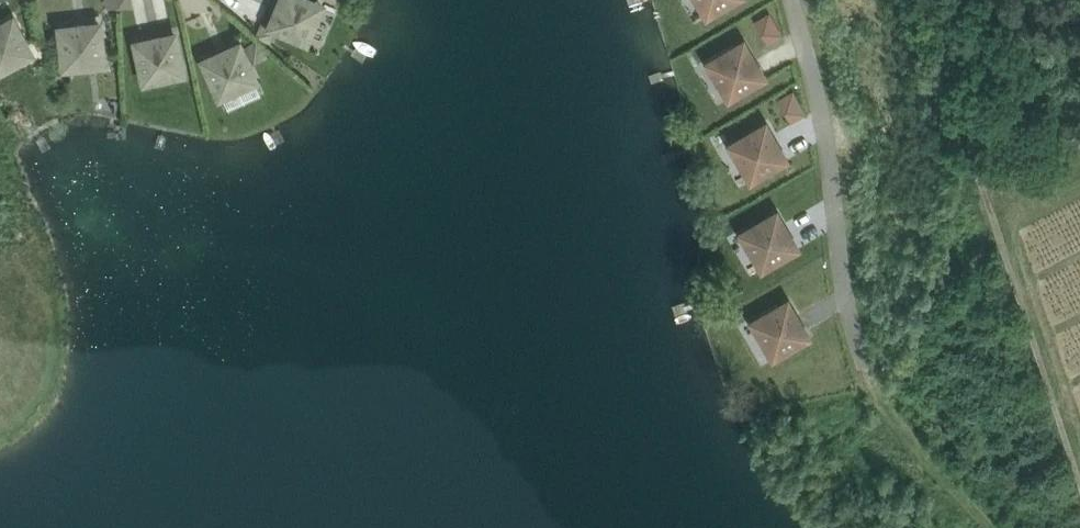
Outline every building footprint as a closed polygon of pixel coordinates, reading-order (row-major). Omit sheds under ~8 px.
[(323,3),(316,0),(283,0),(274,23),(308,37),(323,3)] [(707,18),(738,0),(697,0),(707,18)] [(771,12),(757,20),(769,41),(783,33),(771,12)] [(32,50),(15,18),(0,26),(0,68),(32,50)] [(278,29),(261,21),(254,36),(271,44),(278,29)] [(68,63),(105,59),(101,22),(64,27),(68,63)] [(148,77),(184,69),(176,33),(140,41),(148,77)] [(747,36),(705,60),(729,101),(771,77),(747,36)] [(255,60),(267,52),(257,38),(245,46),(255,60)] [(223,92),(256,77),(241,43),(207,58),(223,92)] [(261,84),(229,96),(232,106),(264,93),(261,84)] [(794,91),(780,98),(793,120),(806,112),(794,91)] [(752,183),(793,159),(769,118),(728,142),(752,183)] [(803,248),(779,207),(738,231),(762,272),(803,248)] [(815,337),(791,296),(750,320),(773,361),(815,337)]
